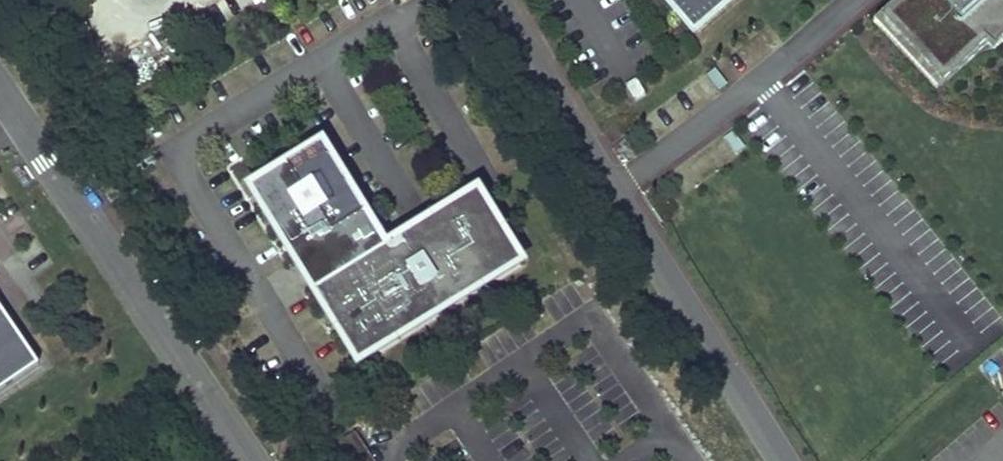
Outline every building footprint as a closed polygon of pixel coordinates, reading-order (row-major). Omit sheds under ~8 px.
[(732,0),(666,0),(694,33),(732,0)] [(880,15),(943,83),(987,41),(993,47),(1001,38),(1002,40),(1002,0),(897,0),(880,15)] [(937,89),(943,83),(880,15),(874,21),(937,89)] [(357,365),(520,263),(476,192),(373,255),(367,245),(378,238),(371,227),(360,234),(354,223),(364,217),(320,145),(248,190),(293,261),(316,247),(336,278),(312,293),(357,365)] [(0,309),(0,391),(38,365),(0,309)] [(355,432),(329,449),(337,460),(375,460),(355,432)]
